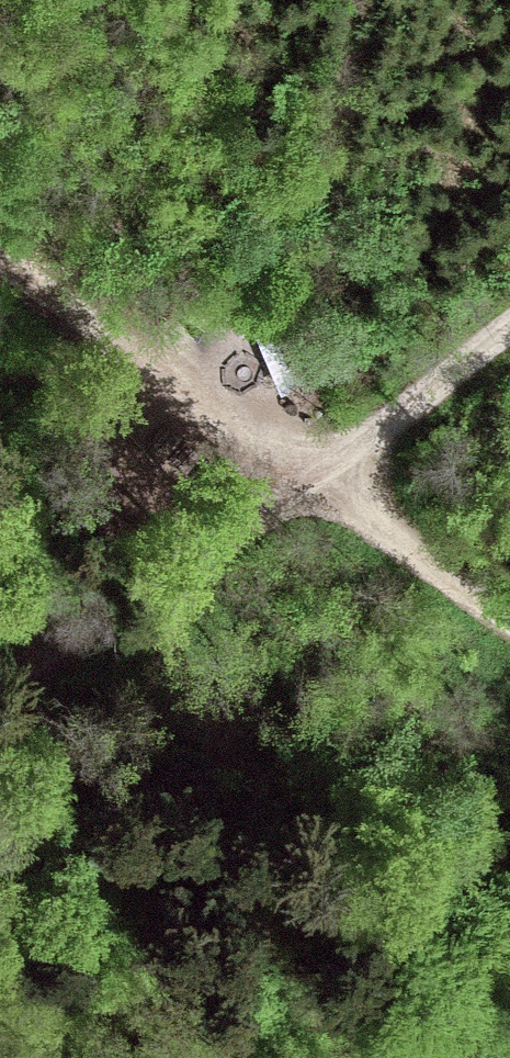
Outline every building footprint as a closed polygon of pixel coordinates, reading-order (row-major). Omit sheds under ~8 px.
[(321,360),(295,312),(264,328),(289,377),(321,360)]
